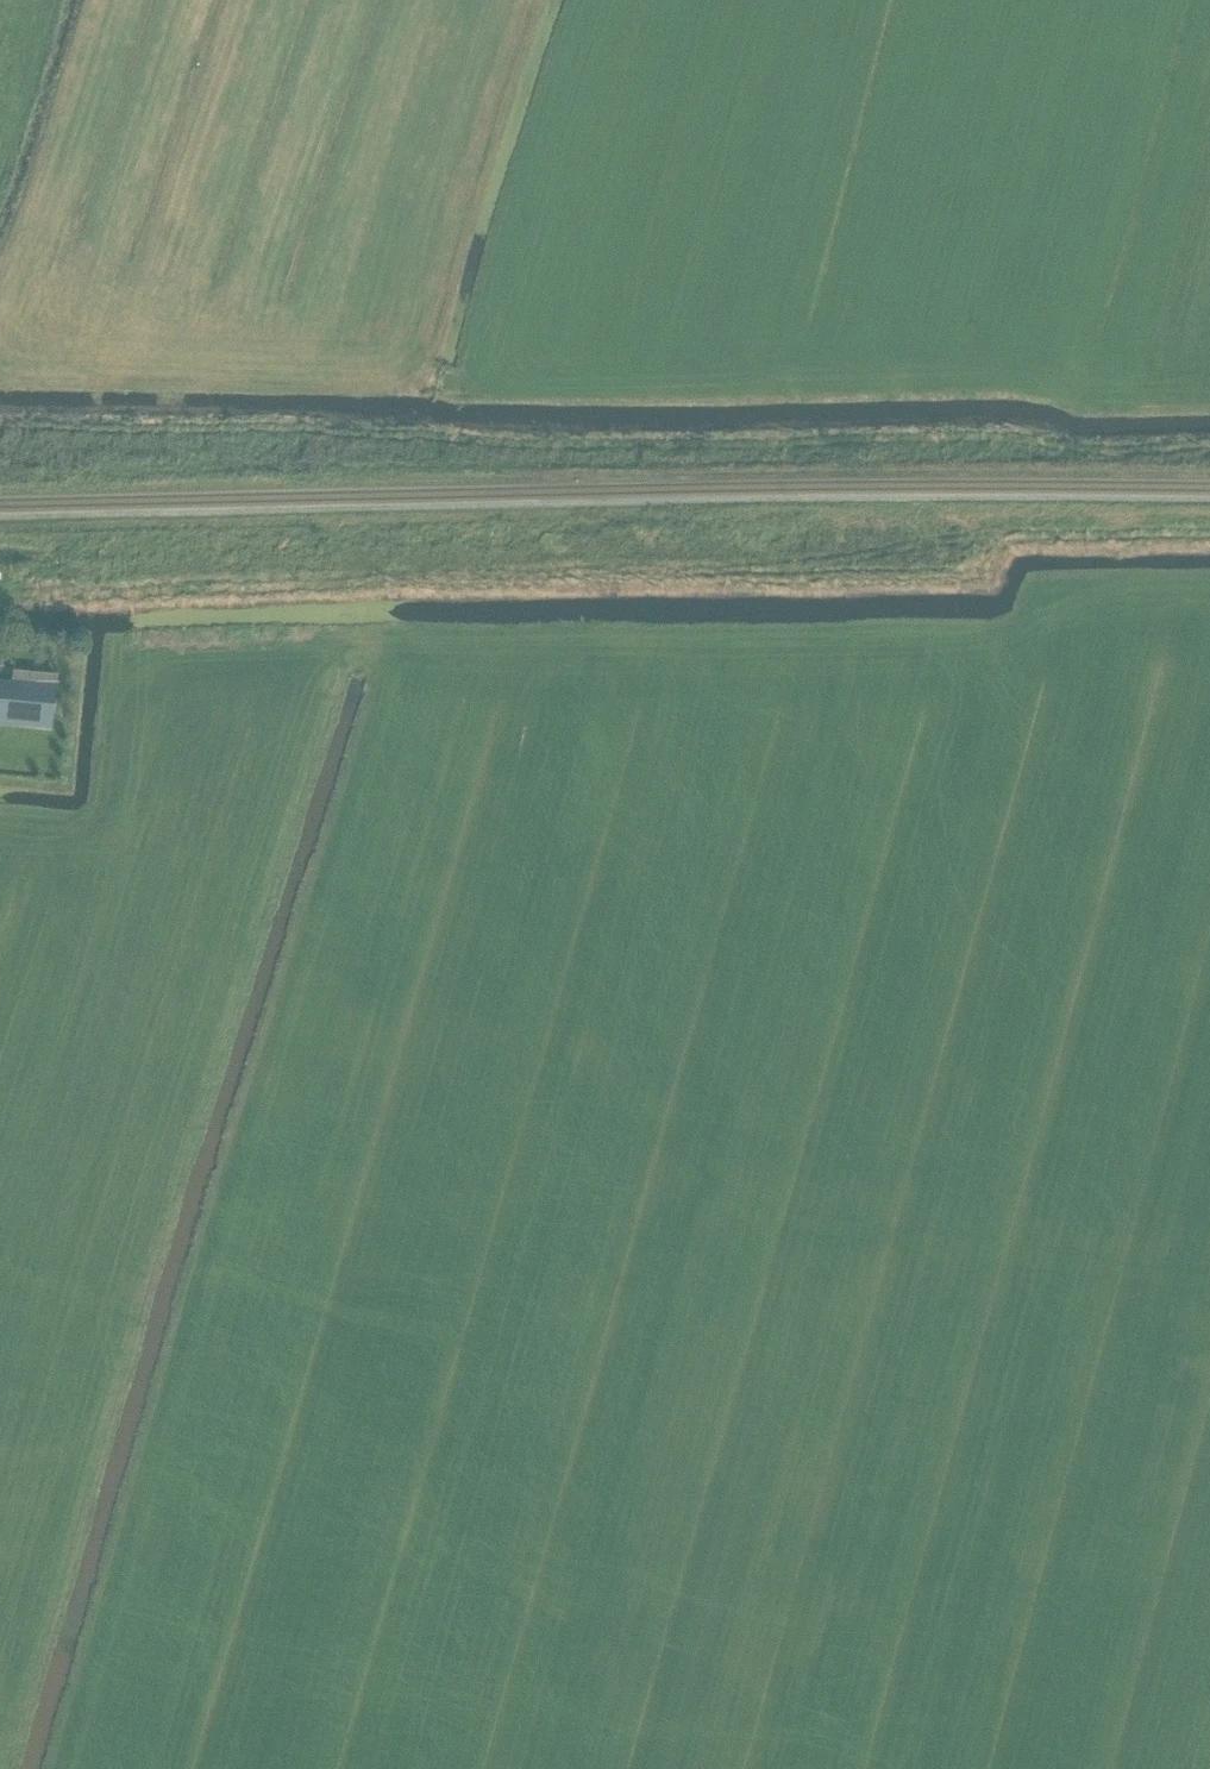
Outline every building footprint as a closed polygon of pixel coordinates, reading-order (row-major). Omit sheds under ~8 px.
[(5,647),(28,649),(29,639),(6,637),(5,647)] [(0,673),(0,674),(0,721),(53,727),(59,679),(0,673)]
